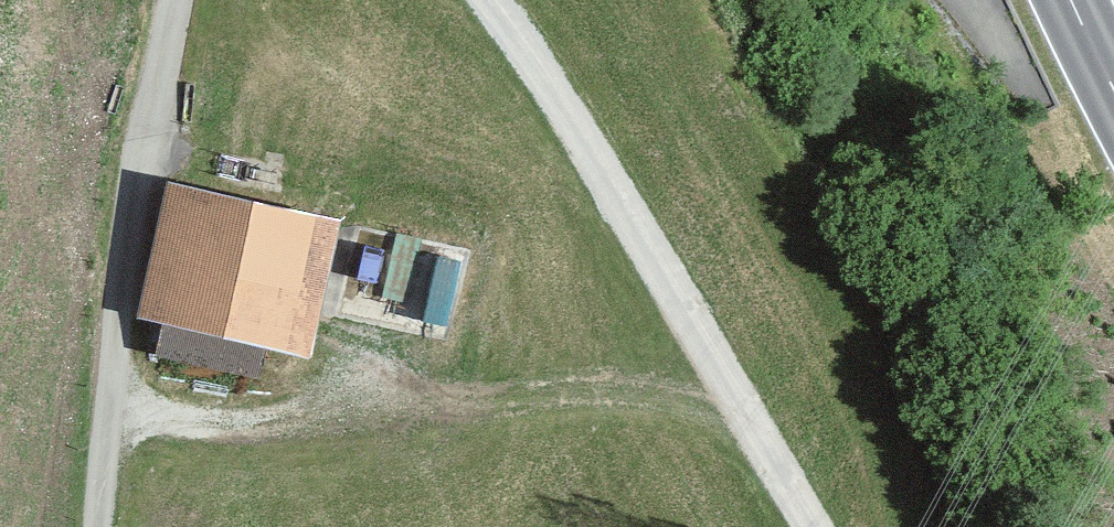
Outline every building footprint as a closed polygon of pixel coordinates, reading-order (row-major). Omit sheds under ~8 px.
[(292,358),(320,225),(154,191),(127,324),(292,358)] [(450,263),(400,256),(392,309),(442,317),(450,263)]
